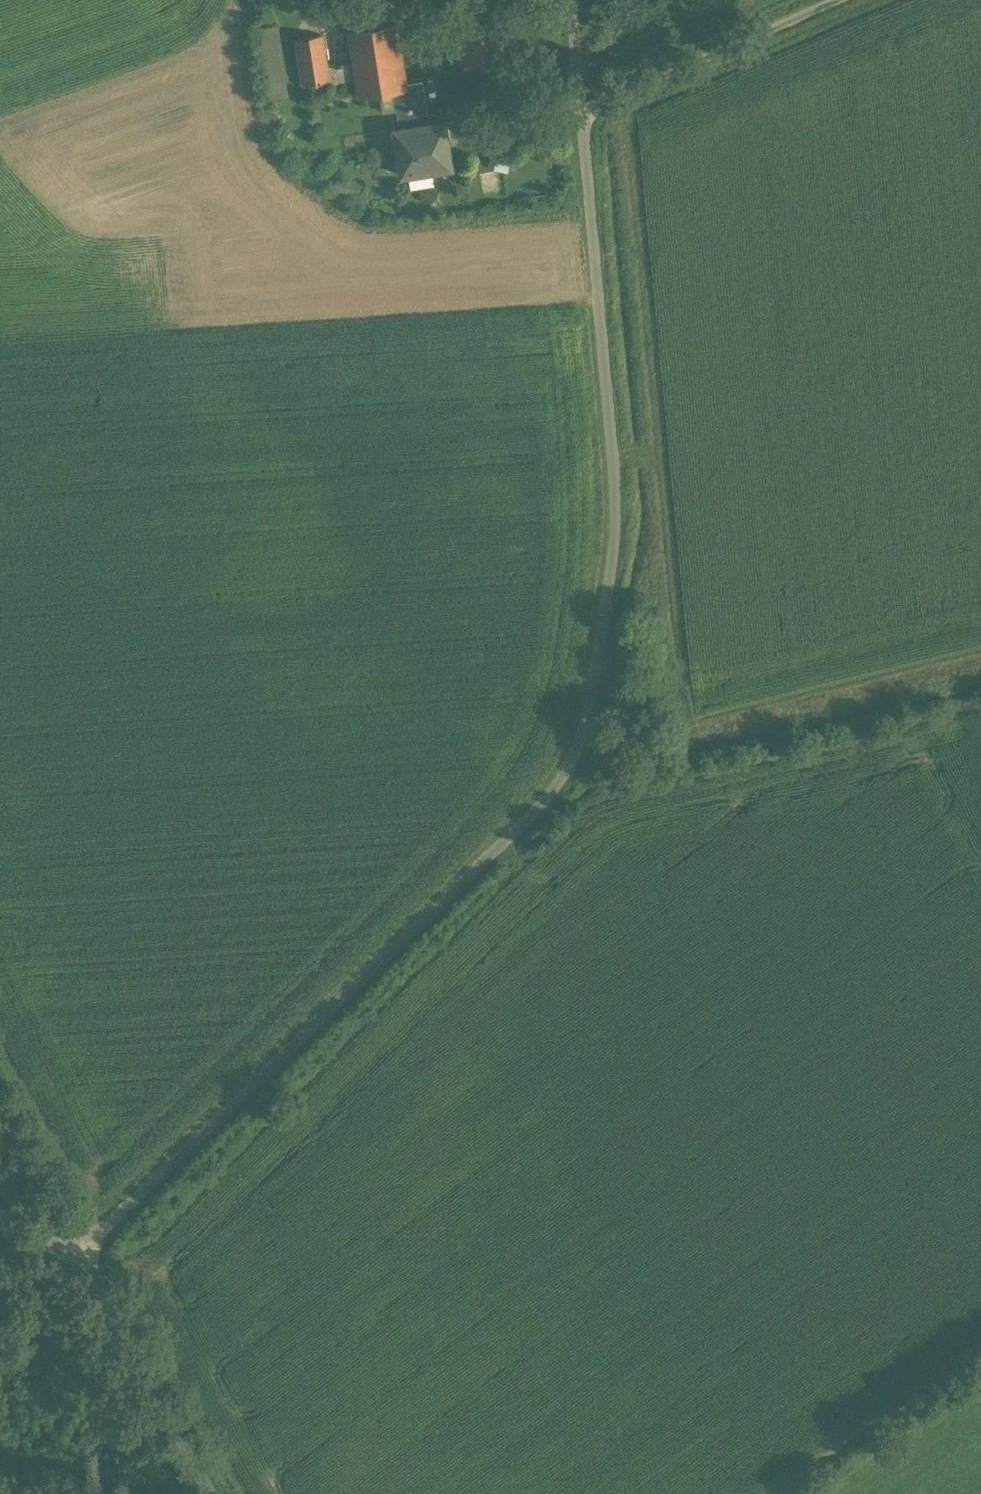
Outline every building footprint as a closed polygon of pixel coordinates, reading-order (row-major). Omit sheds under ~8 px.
[(397,23),(349,31),(354,63),(356,77),(359,96),(394,90),(407,89),(406,83),(397,23)] [(322,35),(298,39),(306,85),(356,77),(354,63),(327,67),(322,35)] [(423,80),(406,83),(407,89),(394,90),(400,130),(395,130),(402,175),(452,167),(445,123),(430,125),(423,80)]
